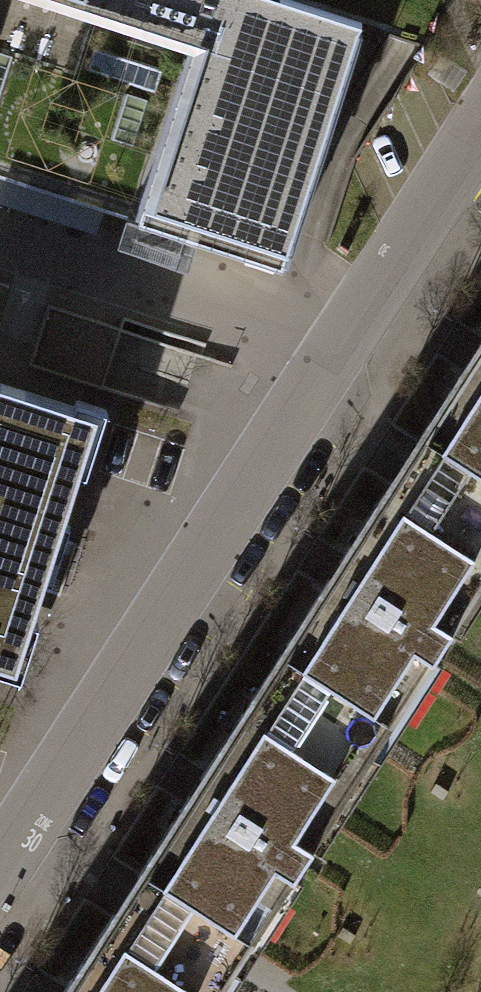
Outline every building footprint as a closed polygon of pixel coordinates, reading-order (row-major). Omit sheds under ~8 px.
[(87,199),(115,208),(141,216),(139,221),(282,266),(324,136),(363,24),(292,0),(0,0),(0,172),(87,199)] [(404,463),(480,513),(480,344),(474,356),(404,463)] [(22,648),(33,613),(65,512),(97,414),(0,383),(0,641),(22,648)] [(373,748),(480,582),(480,513),(404,463),(333,574),(265,679),(373,748)] [(196,785),(125,894),(234,964),(373,748),(265,679),(196,785)] [(231,969),(234,964),(125,894),(123,898),(62,991),(216,991),(231,969)]
